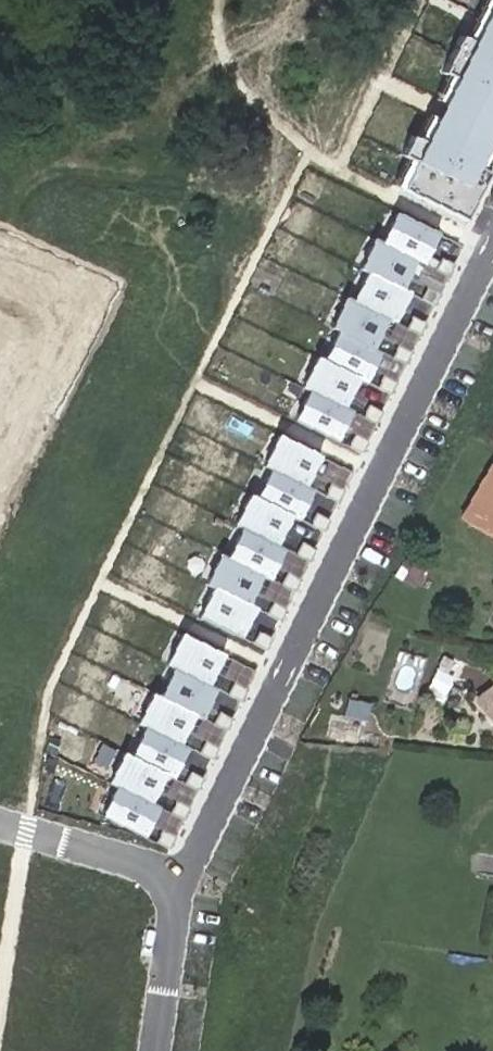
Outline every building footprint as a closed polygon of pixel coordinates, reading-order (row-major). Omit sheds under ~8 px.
[(489,2),(412,159),(463,183),(492,121),(492,4),(489,2)] [(433,229),(392,209),(378,238),(411,254),(419,258),(433,229)] [(396,284),(411,254),(378,238),(371,235),(356,264),(364,269),(396,284)] [(453,262),(440,255),(433,267),(447,275),(453,262)] [(396,284),(364,269),(350,297),(386,315),(390,317),(404,288),(396,284)] [(439,292),(425,284),(419,297),(432,304),(439,292)] [(371,345),(386,315),(350,297),(342,293),(327,324),(334,327),(371,345)] [(425,321),(411,314),(404,326),(419,333),(425,321)] [(371,345),(334,327),(320,355),(357,373),(364,377),(378,349),(371,345)] [(410,350),(397,343),(391,355),(404,362),(410,350)] [(342,405),(357,373),(320,355),(313,352),(298,383),(305,387),(342,405)] [(396,381),(382,374),(376,385),(389,393),(396,381)] [(342,405),(305,387),(290,417),(332,438),(347,407),(342,405)] [(381,410),(368,403),(361,415),(375,422),(381,410)] [(367,439),(353,432),(347,444),(361,451),(367,439)] [(315,456),(272,435),(258,464),(272,471),(265,469),(251,497),(244,494),(230,523),(237,527),(223,555),(216,552),(201,582),(208,586),(195,615),(238,635),(252,606),(245,602),(259,574),(266,577),(280,547),(273,543),(287,515),(294,518),(308,489),(301,484),(315,456)] [(492,488),(492,461),(490,460),(467,510),(480,516),(492,488)] [(343,489),(329,481),(323,493),(337,501),(343,489)] [(480,516),(492,522),(492,488),(480,516)] [(329,519),(315,511),(309,523),(323,530),(329,519)] [(314,548),(300,541),(294,552),(308,559),(314,548)] [(300,578),(286,570),(280,582),(293,590),(300,578)] [(285,607),(272,600),(265,612),(279,619),(285,607)] [(271,636),(257,629),(251,641),(265,648),(271,636)] [(100,814),(140,834),(155,805),(147,800),(161,771),(169,775),(183,746),(176,742),(190,713),(198,716),(212,688),(205,684),(219,654),(180,635),(165,664),(172,668),(158,697),(151,694),(137,722),(143,726),(129,755),(122,752),(108,780),(114,785),(100,814)] [(481,682),(492,697),(492,673),(481,682)] [(246,688),(231,680),(225,692),(239,700),(246,688)] [(232,716),(218,709),(211,721),(225,729),(232,716)] [(217,746),(203,738),(196,750),(211,758),(217,746)] [(202,777),(188,769),(181,781),(196,788),(202,777)] [(188,806),(174,798),(167,810),(182,818),(188,806)] [(174,835),(160,828),(153,840),(167,847),(174,835)]
